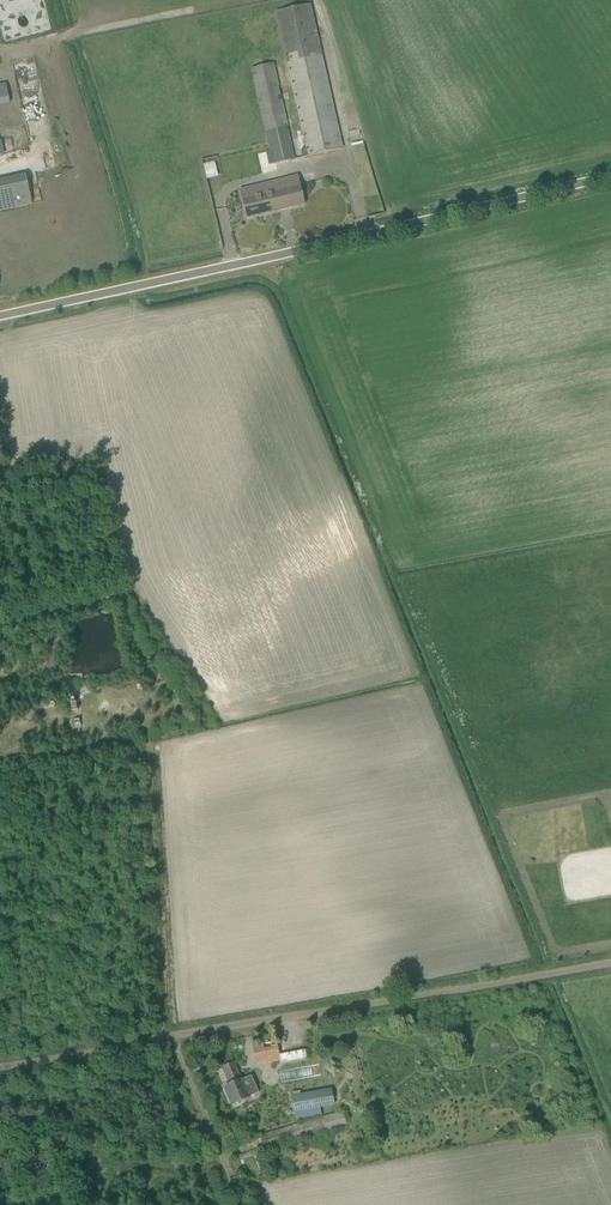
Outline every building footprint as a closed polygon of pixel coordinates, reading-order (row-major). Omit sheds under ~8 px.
[(305,149),(301,150),(303,158),(343,149),(311,4),(275,12),(305,149)] [(273,164),(294,159),(293,151),(273,63),(252,68),(273,164)] [(32,205),(25,175),(0,180),(0,211),(32,205)] [(242,199),(247,218),(305,204),(298,176),(255,186),(257,195),(242,199)] [(262,1043),(252,1045),(256,1066),(280,1061),(279,1055),(277,1046),(263,1049),(262,1043)] [(224,1087),(232,1105),(259,1093),(252,1076),(241,1080),(233,1063),(223,1068),(230,1085),(224,1087)] [(291,1093),(296,1121),(322,1116),(320,1107),(334,1105),(331,1089),(301,1094),(300,1091),(291,1093)] [(260,1135),(264,1147),(347,1123),(343,1111),(260,1135)] [(135,1185),(123,1192),(124,1194),(127,1200),(140,1193),(136,1187),(135,1185)]
